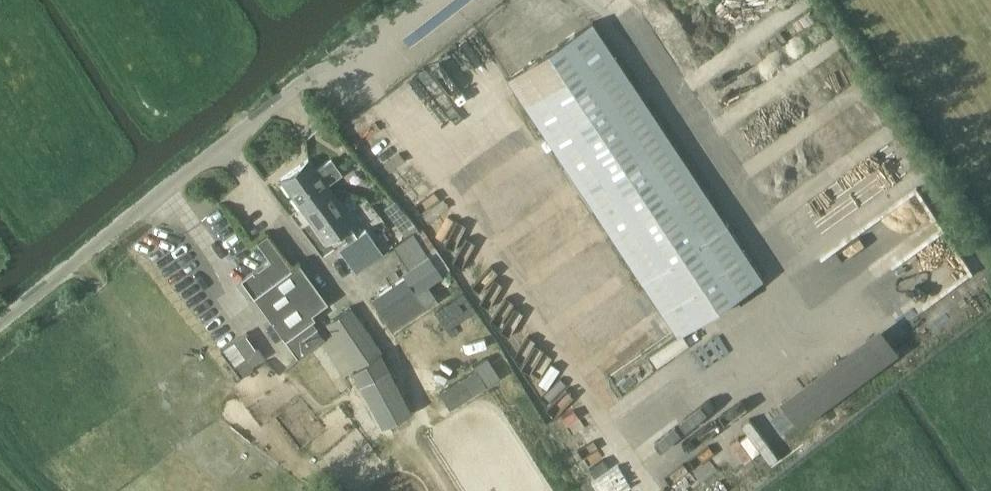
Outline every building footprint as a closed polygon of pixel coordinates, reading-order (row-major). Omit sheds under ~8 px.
[(680,336),(764,280),(594,22),(510,78),(680,336)] [(301,206),(328,187),(325,184),(339,174),(329,161),(316,171),(308,159),(281,179),(301,206)] [(328,187),(301,206),(326,242),(353,223),(328,187)] [(338,248),(356,271),(381,252),(364,229),(338,248)] [(413,232),(393,245),(407,266),(401,270),(414,291),(440,274),(413,232)] [(296,354),(322,335),(311,318),(314,317),(311,312),(327,301),(299,262),(291,268),(266,234),(256,241),(271,263),(252,277),(261,290),(254,295),(296,354)] [(390,327),(423,305),(404,277),(371,299),(390,327)] [(357,366),(380,351),(350,307),(327,323),(357,366)] [(881,325),(780,399),(799,425),(900,351),(881,325)] [(264,356),(246,330),(234,339),(252,365),(264,356)] [(658,360),(692,342),(687,332),(653,350),(658,360)] [(353,370),(359,383),(381,425),(410,410),(381,355),(353,370)] [(448,406),(471,392),(463,379),(440,392),(448,406)] [(554,420),(563,436),(604,413),(594,397),(554,420)] [(573,451),(599,490),(628,490),(593,438),(573,451)]
